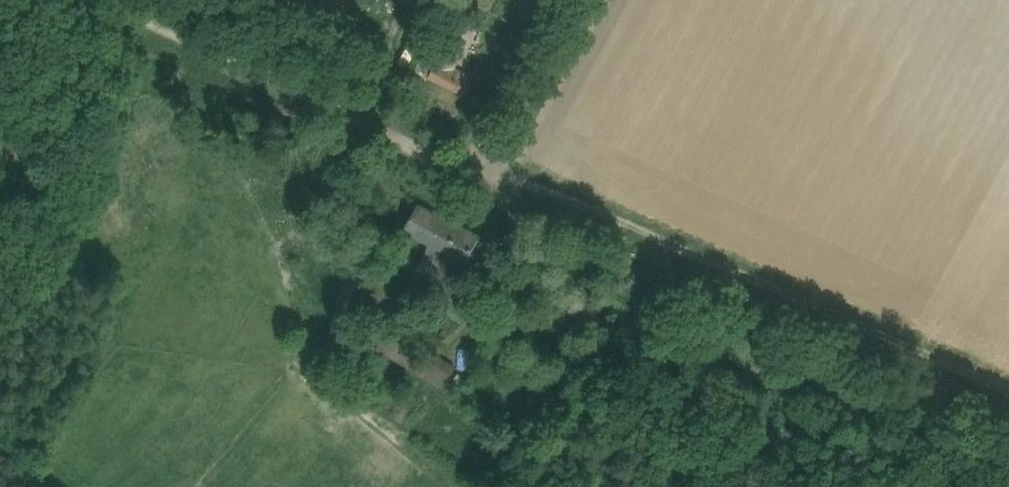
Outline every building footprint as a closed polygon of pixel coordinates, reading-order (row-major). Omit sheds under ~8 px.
[(481,18),(462,9),(455,5),(448,19),(451,20),(446,28),(470,40),(481,18)] [(444,47),(430,75),(461,91),(469,75),(454,67),(460,55),(444,47)] [(429,244),(444,217),(419,203),(404,230),(429,244)] [(328,209),(323,219),(328,222),(334,212),(328,209)] [(467,265),(464,264),(479,236),(444,217),(429,244),(431,245),(420,262),(438,272),(456,282),(467,265)] [(518,277),(531,283),(537,270),(525,264),(518,277)] [(542,272),(539,279),(551,285),(554,278),(542,272)] [(446,300),(441,309),(457,319),(463,310),(446,300)] [(457,366),(438,355),(400,332),(390,326),(377,349),(444,389),(457,366)] [(484,327),(478,339),(490,345),(496,333),(484,327)]
